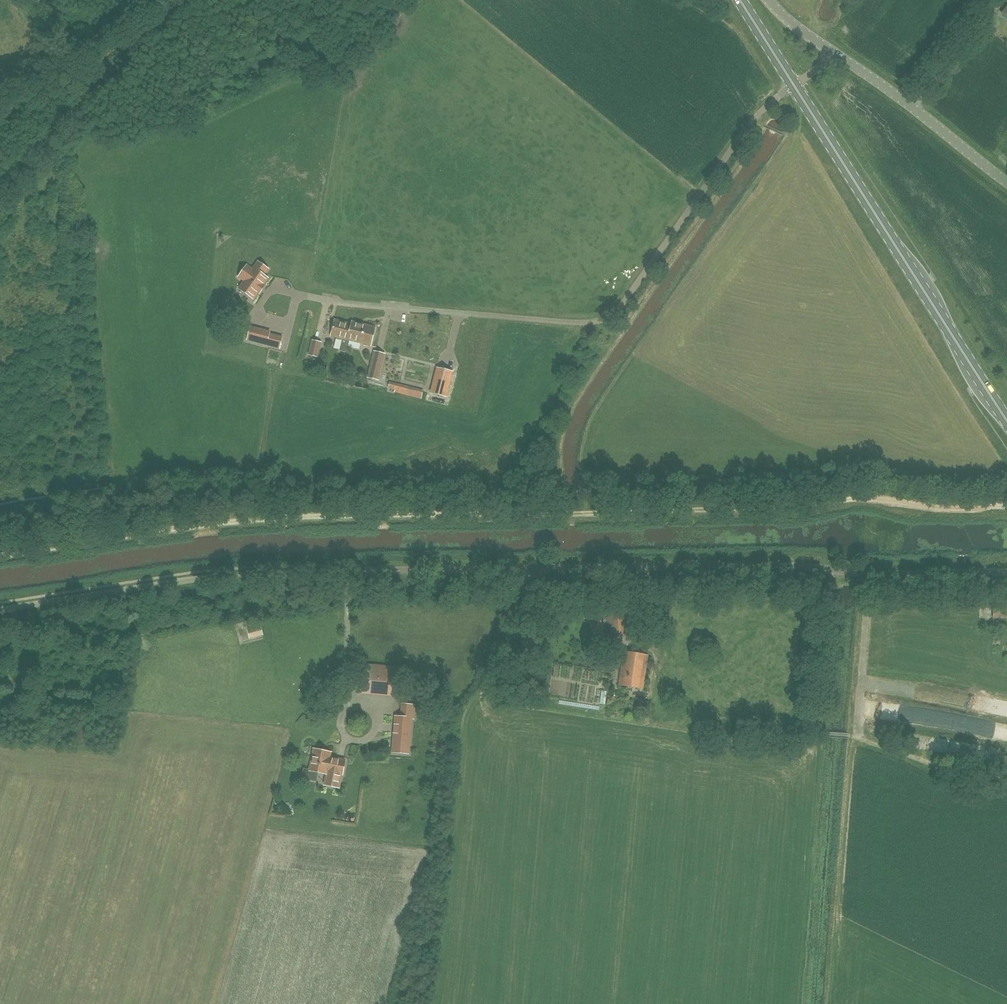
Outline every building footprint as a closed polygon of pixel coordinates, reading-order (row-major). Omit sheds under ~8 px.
[(264,285),(263,285),(268,278),(263,275),(268,269),(258,262),(253,270),(247,266),(243,271),(239,277),(245,281),(239,288),(253,298),(258,292),(259,293),(260,293),(265,286),(264,285)] [(371,346),(375,328),(352,322),(351,324),(335,320),(331,336),(342,339),(339,351),(345,352),(348,340),(371,346)] [(273,347),(279,349),(282,337),(276,335),(269,334),(250,329),(247,340),(273,347)] [(298,344),(299,336),(290,335),(289,343),(298,344)] [(600,349),(605,341),(599,337),(594,345),(600,349)] [(322,343),(313,340),(309,356),(318,358),(322,343)] [(377,380),(382,363),(384,354),(375,351),(368,378),(377,380)] [(410,363),(409,371),(426,373),(427,365),(410,363)] [(431,394),(445,398),(452,373),(437,369),(431,394)] [(395,390),(394,392),(421,399),(423,392),(389,383),(387,388),(395,390)] [(1006,619),(1006,599),(993,599),(993,619),(1006,619)] [(609,639),(629,637),(626,610),(607,612),(609,639)] [(605,620),(592,621),(593,637),(606,636),(605,620)] [(537,651),(539,639),(531,637),(529,649),(537,651)] [(643,689),(648,655),(624,651),(619,685),(643,689)] [(528,669),(530,659),(523,657),(520,667),(528,669)] [(397,695),(399,667),(362,664),(360,692),(397,695)] [(964,719),(911,710),(909,721),(963,729),(964,719)] [(398,753),(408,754),(411,718),(401,718),(401,717),(395,716),(395,725),(395,733),(394,733),(393,742),(392,752),(393,752),(398,753)] [(330,757),(331,752),(314,749),(310,771),(319,772),(327,774),(325,785),(338,788),(341,774),(343,774),(345,760),(330,757)]
